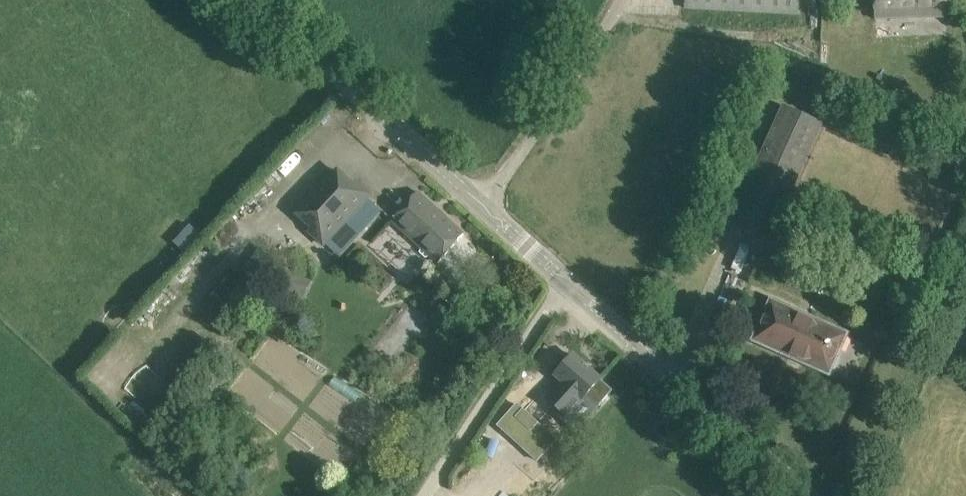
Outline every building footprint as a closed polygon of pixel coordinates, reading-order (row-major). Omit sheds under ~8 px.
[(799,0),(686,0),(686,8),(798,14),(799,0)] [(875,19),(942,18),(942,0),(875,0),(875,19)] [(769,242),(821,123),(784,106),(730,225),(769,242)] [(324,245),(357,209),(371,194),(356,181),(353,184),(338,171),(298,214),(313,228),(310,231),(324,245)] [(439,263),(451,249),(464,234),(418,191),(405,206),(394,220),(439,263)] [(848,335),(830,327),(770,300),(770,302),(771,302),(754,339),(829,373),(846,336),(847,336),(848,335)] [(599,406),(612,391),(574,355),(556,375),(562,381),(546,398),(567,417),(587,395),(599,406)] [(557,439),(543,428),(518,403),(498,425),(519,444),(538,461),(557,439)]
